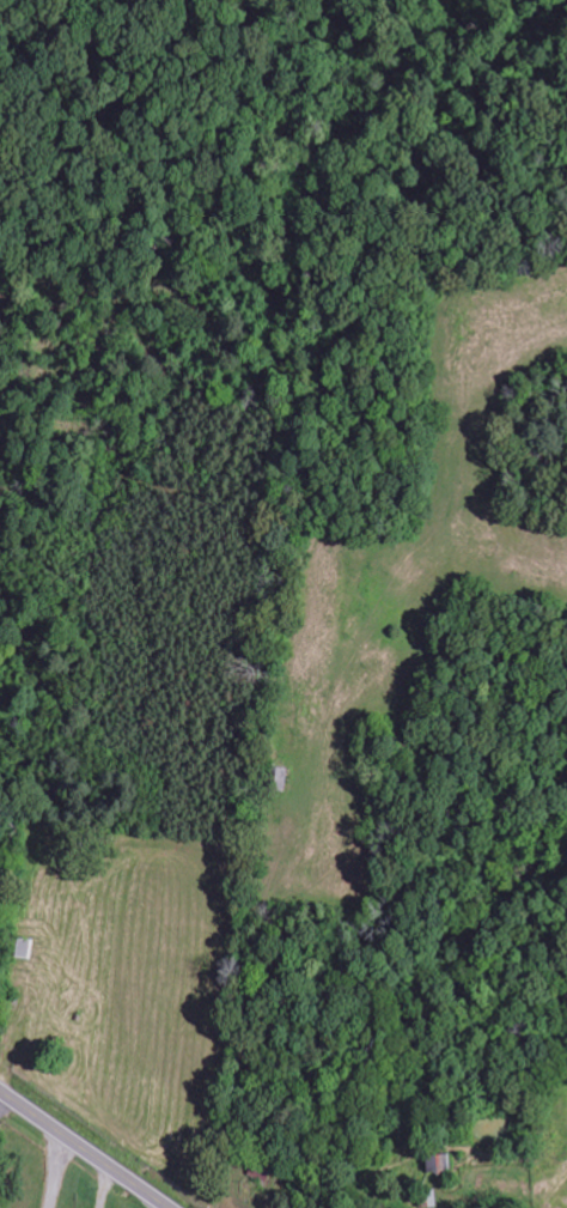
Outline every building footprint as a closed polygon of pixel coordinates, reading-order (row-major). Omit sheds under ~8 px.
[(427,1155),(428,1174),(451,1173),(451,1154),(427,1155)]
